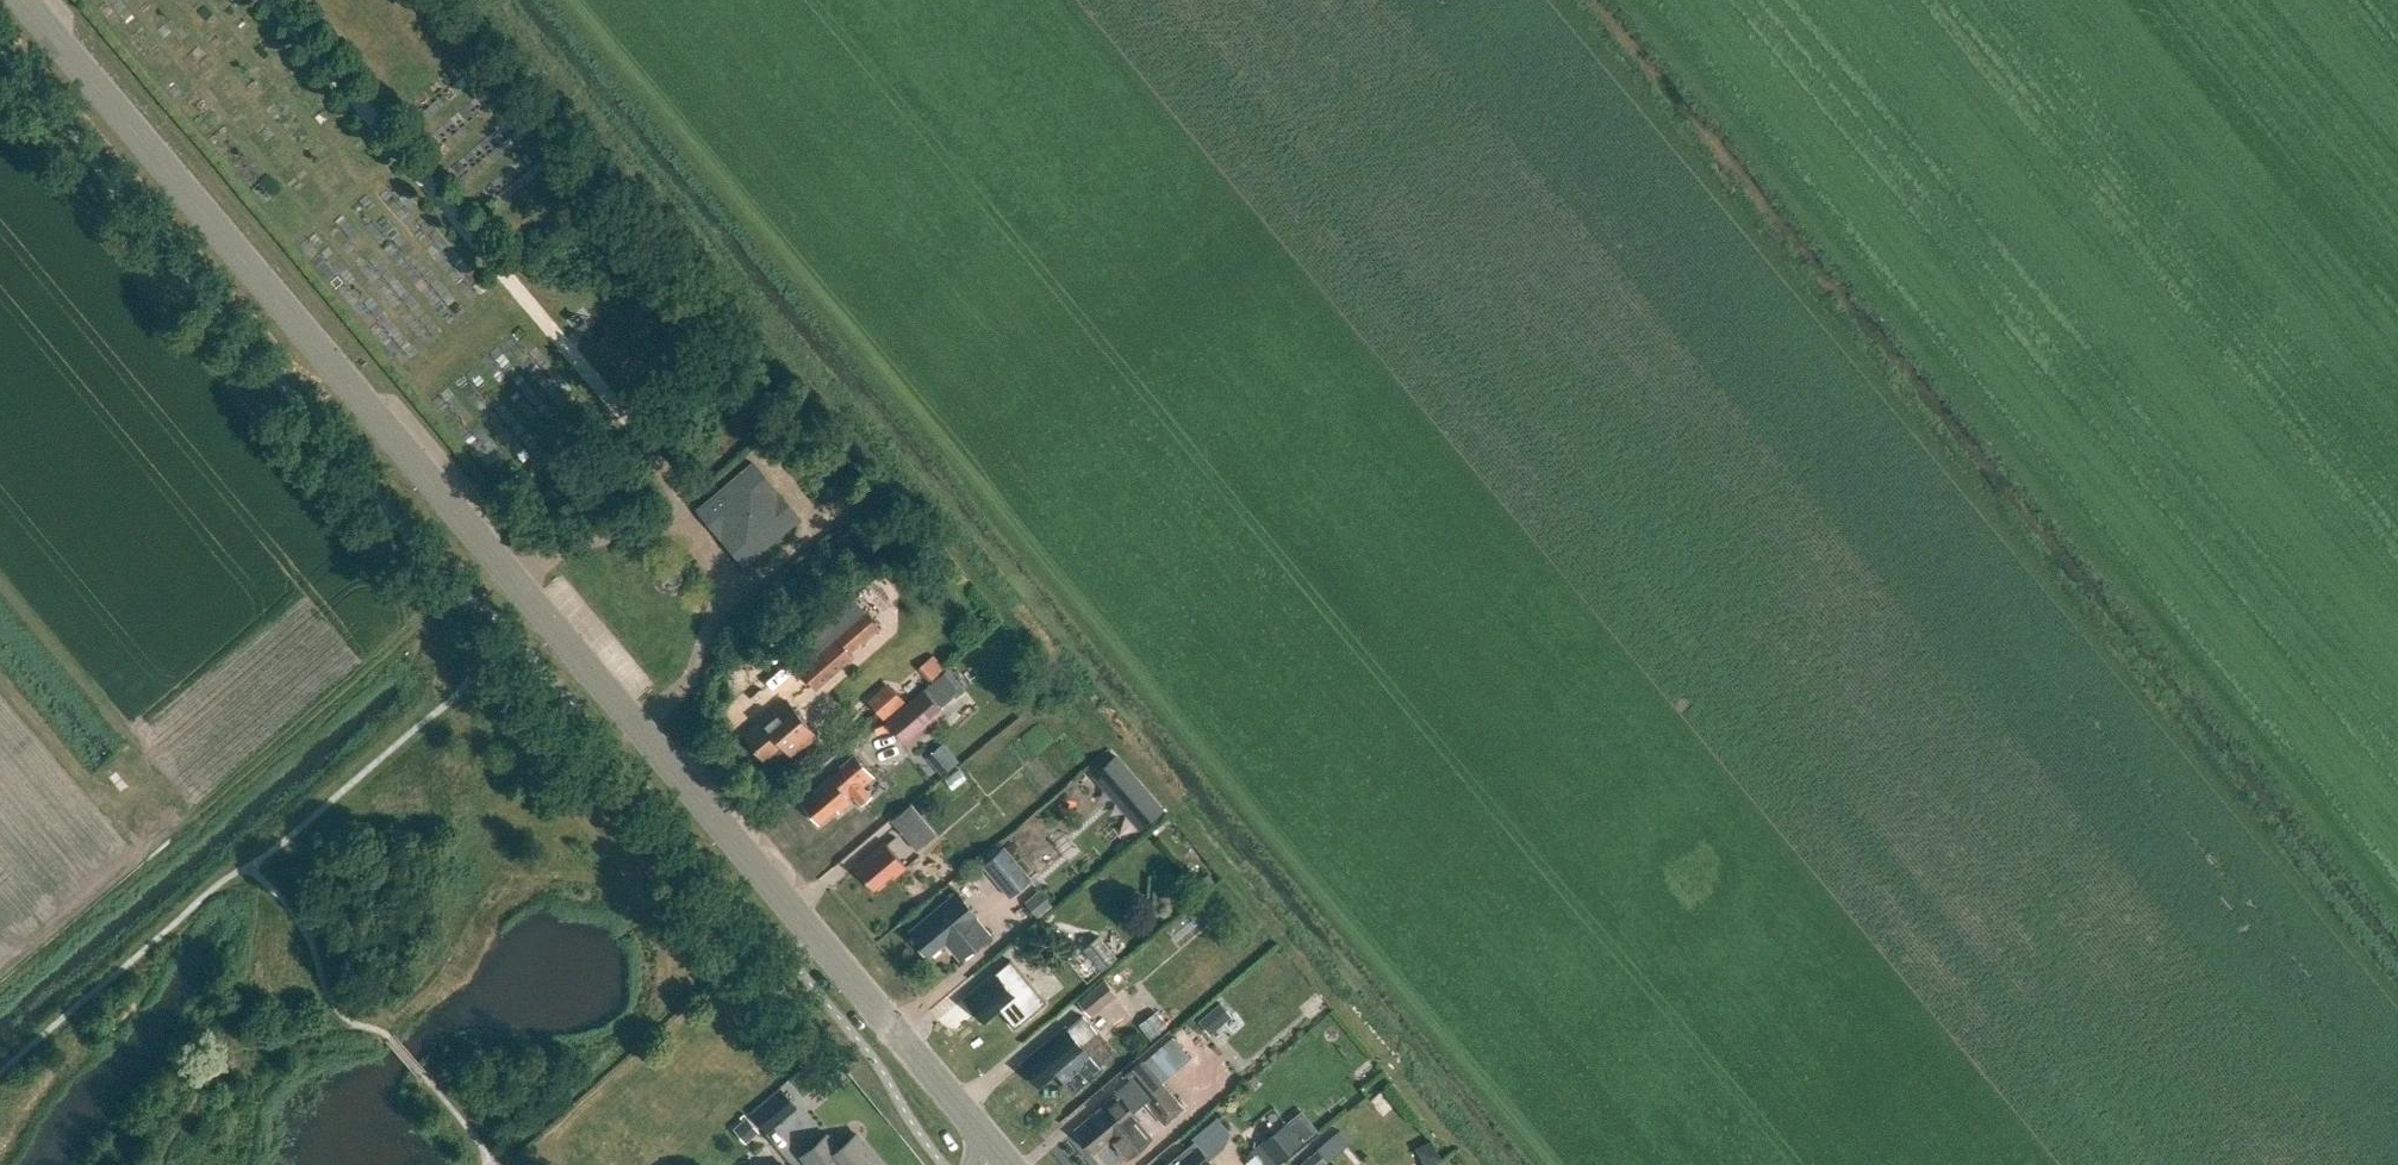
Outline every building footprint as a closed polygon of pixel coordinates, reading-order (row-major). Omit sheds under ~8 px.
[(249,114),(266,124),(272,114),(256,104),(249,114)] [(699,512),(746,567),(801,520),(753,465),(699,512)] [(875,626),(851,598),(807,635),(821,652),(801,669),(817,687),(853,655),(848,649),(875,626)] [(938,655),(922,669),(933,682),(949,667),(938,655)] [(927,689),(889,721),(909,744),(947,712),(927,689)] [(745,736),(764,759),(782,744),(793,757),(817,737),(787,701),(745,736)] [(1104,788),(1128,768),(1116,754),(1092,775),(1104,788)] [(855,757),(801,803),(820,825),(837,811),(840,814),(852,803),(850,800),(855,796),(863,806),(873,798),(864,788),(875,779),(855,757)] [(1164,809),(1149,792),(1125,813),(1140,830),(1164,809)] [(938,834),(913,804),(891,823),(916,852),(938,834)] [(856,867),(875,890),(892,876),(895,879),(908,868),(886,842),(856,867)] [(984,866),(1010,897),(1032,879),(1006,848),(984,866)] [(1041,890),(1025,903),(1037,917),(1053,904),(1041,890)] [(947,942),(962,959),(990,935),(975,917),(977,916),(959,894),(911,933),(930,956),(947,942)] [(1083,949),(1102,971),(1118,957),(1099,935),(1083,949)] [(1115,965),(1075,998),(1090,1016),(1116,994),(1113,990),(1127,979),(1115,965)] [(965,999),(984,1022),(1002,1007),(1004,1010),(1018,999),(997,973),(965,999)] [(1210,1033),(1230,1015),(1220,1004),(1200,1022),(1210,1033)] [(1066,1026),(1021,1064),(1040,1087),(1057,1073),(1059,1076),(1088,1052),(1082,1046),(1097,1033),(1083,1016),(1068,1028),(1066,1026)] [(1143,1059),(1124,1076),(1165,1124),(1183,1109),(1162,1082),(1143,1059)] [(1118,1094),(1076,1129),(1094,1151),(1109,1140),(1125,1159),(1151,1137),(1137,1121),(1139,1119),(1118,1094)] [(736,1126),(749,1141),(762,1130),(749,1114),(736,1126)] [(1287,1123),(1261,1144),(1276,1163),(1302,1142),(1287,1123)] [(809,1164),(882,1164),(856,1133),(838,1149),(826,1135),(801,1156),(809,1164)] [(1169,1164),(1213,1164),(1209,1160),(1194,1142),(1168,1163),(1169,1164)] [(1325,1162),(1313,1149),(1295,1164),(1321,1164),(1325,1162)]
